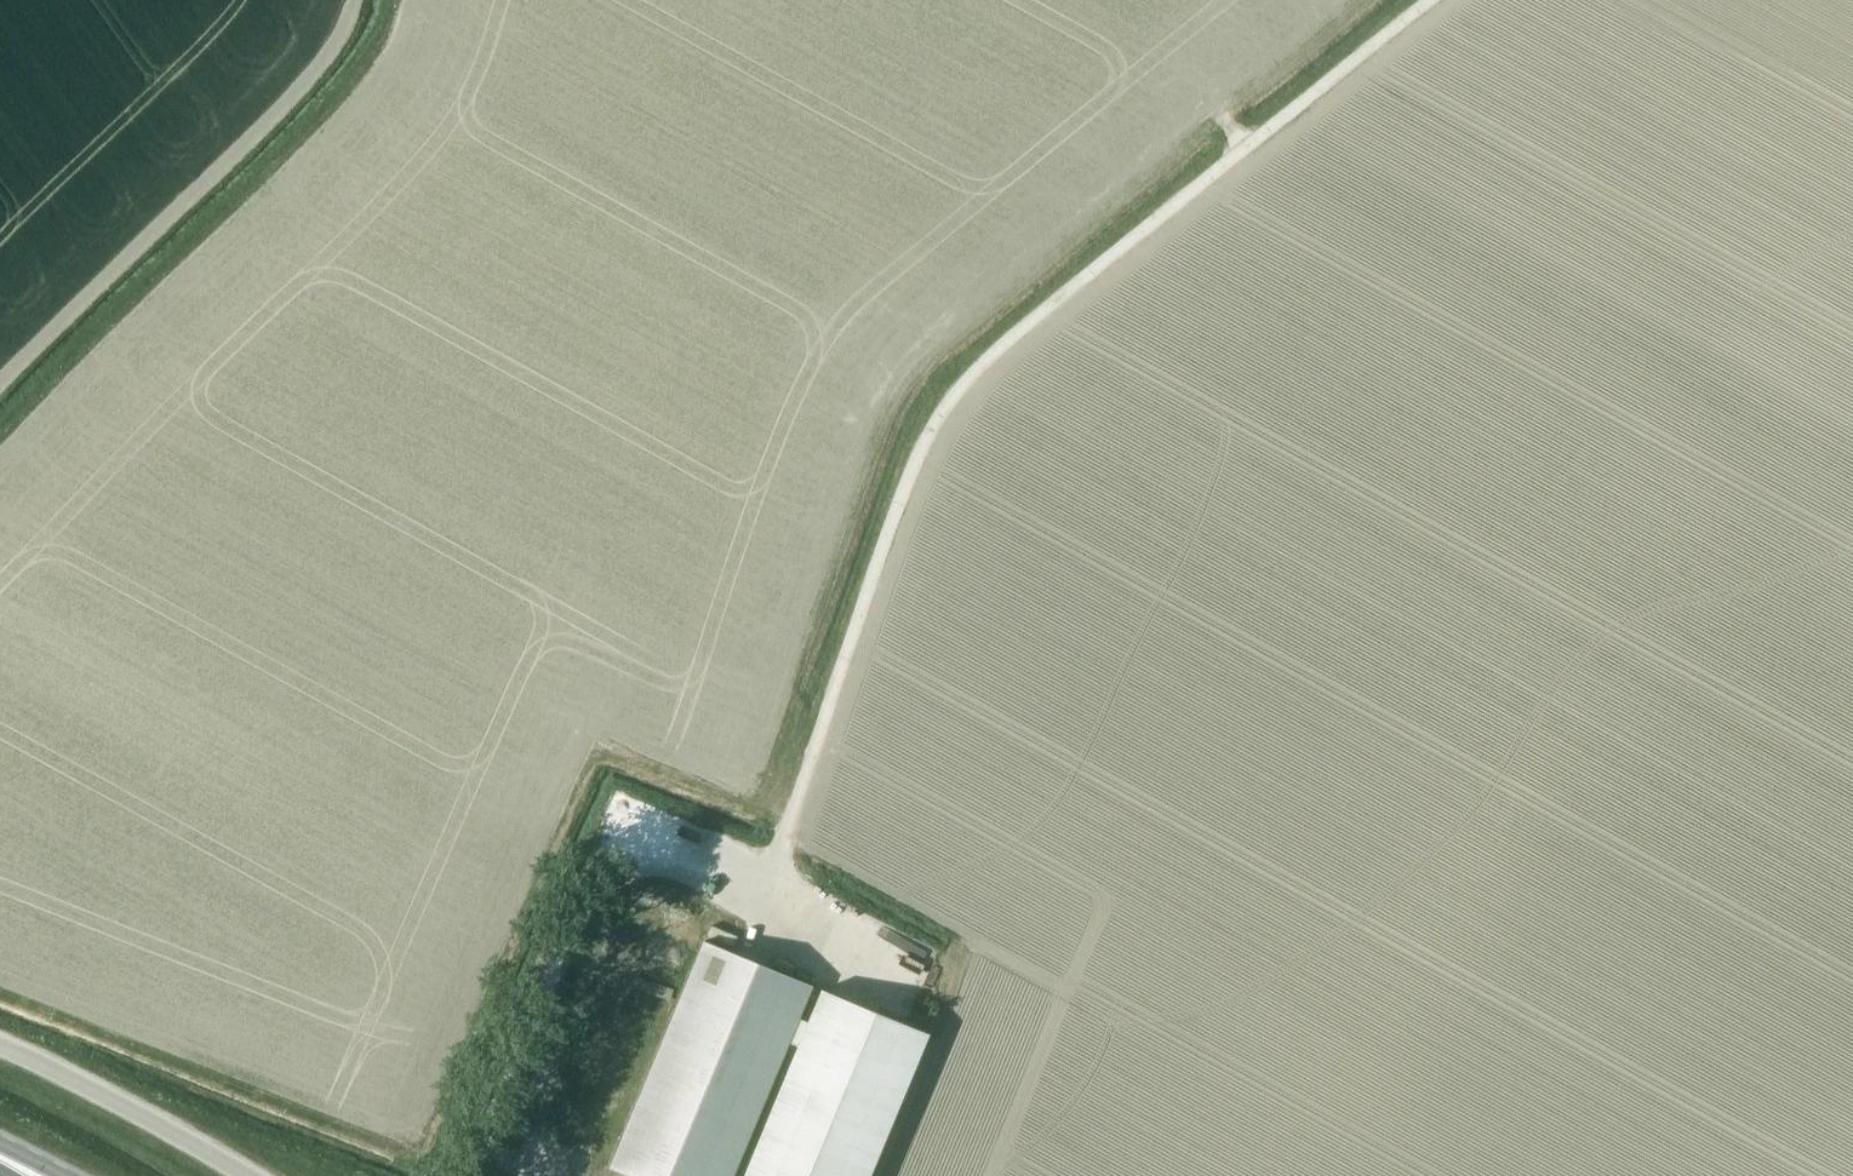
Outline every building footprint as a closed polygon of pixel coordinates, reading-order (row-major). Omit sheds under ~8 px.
[(705,942),(611,1168),(631,1175),(735,1175),(814,987),(705,942)] [(823,990),(746,1175),(872,1175),(931,1035),(823,990)]
